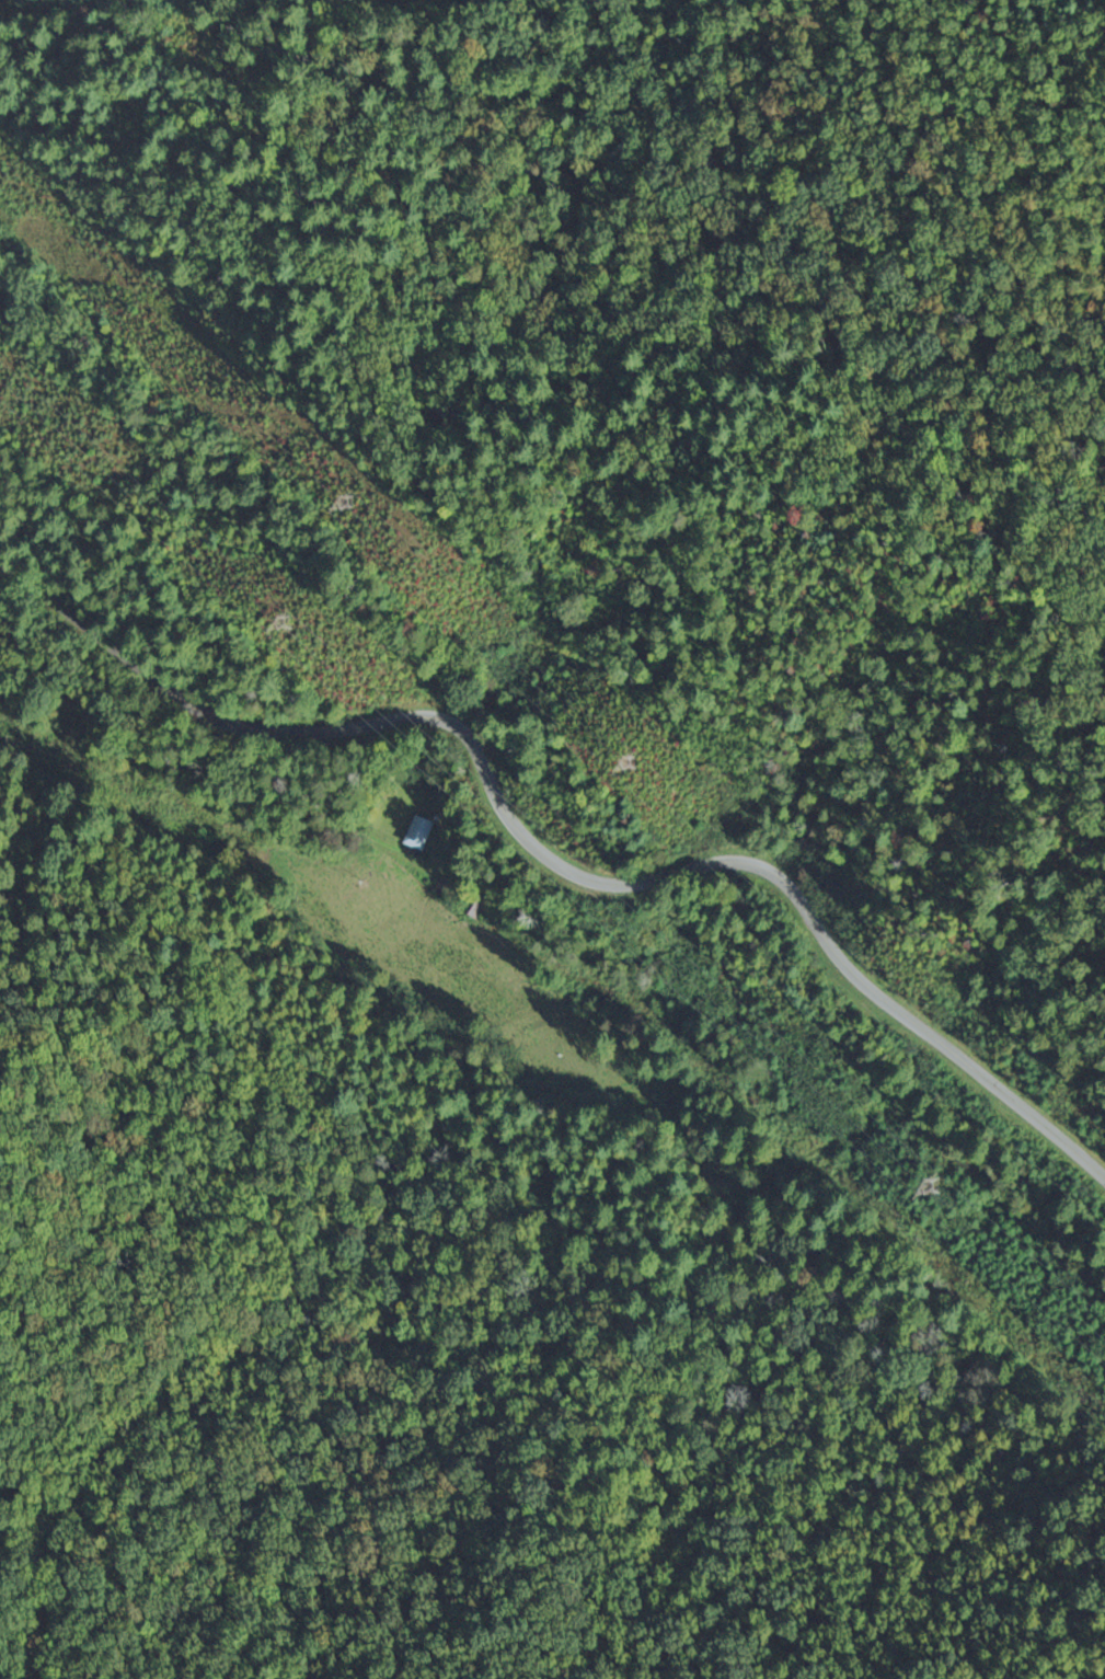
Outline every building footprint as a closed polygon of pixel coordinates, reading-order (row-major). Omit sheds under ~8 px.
[(434,822),(415,814),(404,843),(423,850),(434,822)]
